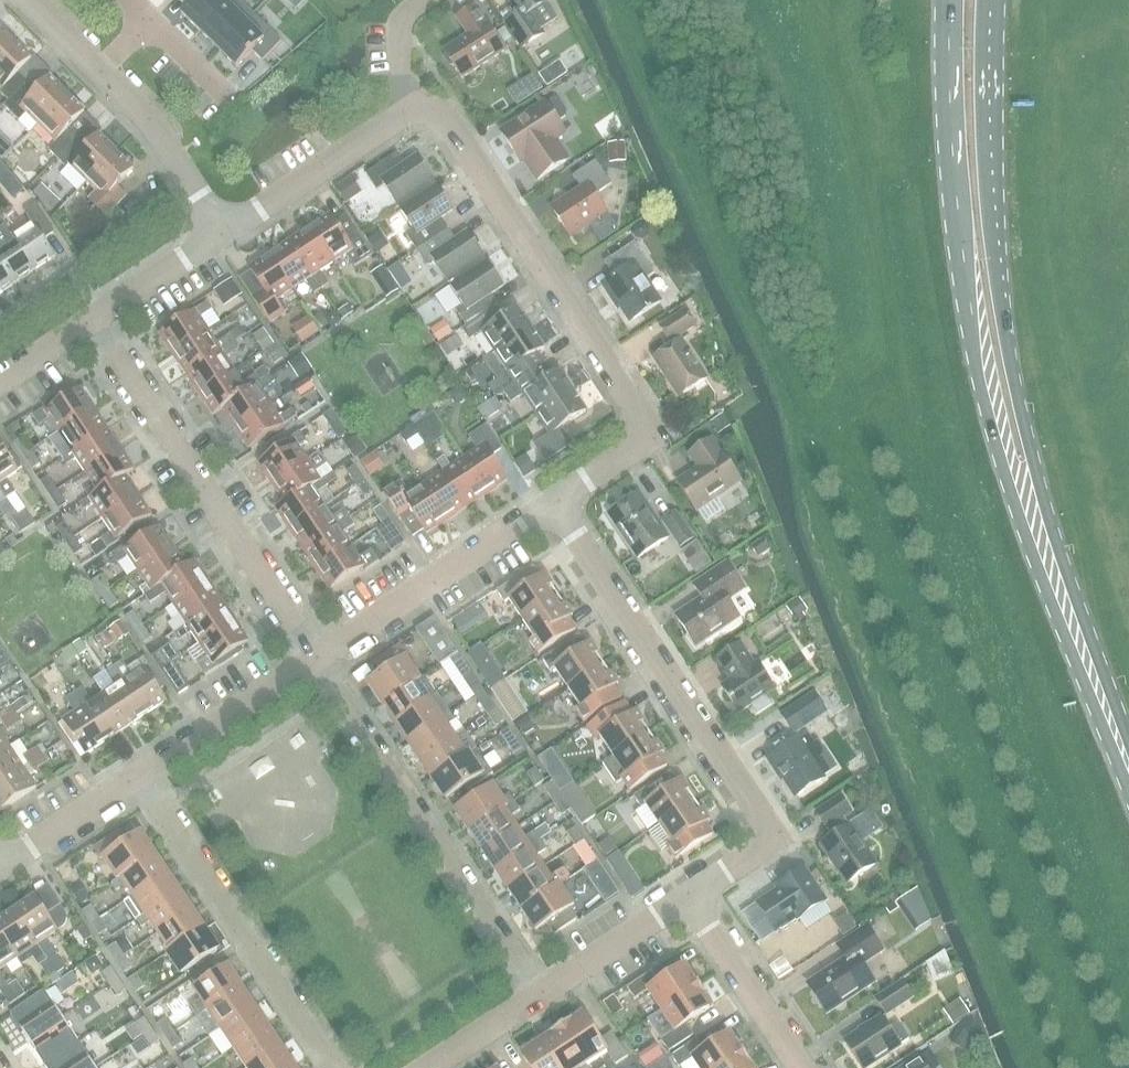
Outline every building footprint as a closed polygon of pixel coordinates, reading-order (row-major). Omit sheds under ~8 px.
[(180,13),(199,32),(231,0),(189,0),(191,2),(180,13)] [(199,32),(218,50),(253,14),(239,0),(231,0),(199,32)] [(518,13),(505,22),(522,48),(544,33),(531,13),(548,2),(547,0),(509,0),(518,13)] [(444,50),(447,54),(445,57),(451,66),(454,66),(462,78),(504,51),(486,23),(485,24),(474,8),(458,18),(468,35),(444,50)] [(253,14),(218,50),(236,69),(253,52),(263,62),(282,42),(253,14)] [(14,42),(0,28),(0,56),(14,42)] [(8,100),(9,100),(28,81),(19,72),(32,59),(14,42),(0,56),(0,86),(2,88),(0,90),(0,92),(8,100)] [(559,62),(540,74),(547,85),(566,73),(559,62)] [(28,113),(38,124),(67,94),(50,77),(38,90),(28,81),(9,100),(8,100),(4,105),(20,121),(28,113)] [(520,82),(507,90),(517,105),(529,97),(520,82)] [(48,148),(58,158),(77,138),(68,129),(85,112),(67,94),(38,124),(55,141),(48,148)] [(566,117),(567,111),(558,100),(554,99),(546,104),(545,103),(501,132),(521,162),(525,159),(538,179),(568,160),(554,140),(565,132),(558,122),(566,117)] [(70,164),(88,181),(117,152),(99,134),(87,147),(77,138),(58,158),(67,167),(70,164)] [(607,144),(609,163),(626,161),(625,142),(607,144)] [(117,152),(88,181),(98,191),(90,199),(97,206),(107,216),(127,195),(117,186),(135,169),(117,152)] [(385,185),(399,207),(435,183),(433,181),(430,183),(425,175),(428,173),(417,156),(405,163),(398,152),(366,174),(377,190),(385,185)] [(552,209),(571,236),(607,212),(598,198),(599,191),(612,183),(596,160),(573,175),(582,188),(552,209)] [(4,190),(16,180),(1,162),(0,162),(0,184),(4,190)] [(335,187),(345,203),(361,193),(350,177),(335,187)] [(406,234),(417,250),(448,228),(441,218),(453,210),(441,193),(438,195),(433,187),(436,185),(435,183),(399,207),(413,228),(406,234)] [(50,193),(43,201),(52,210),(60,202),(50,193)] [(32,223),(12,236),(35,271),(55,257),(44,240),(55,232),(36,204),(25,212),(32,223)] [(311,228),(310,228),(333,262),(346,254),(355,267),(373,254),(357,230),(346,238),(331,214),(320,221),(319,225),(312,230),(311,228)] [(634,226),(633,232),(636,237),(642,238),(647,235),(648,229),(645,224),(639,223),(634,226)] [(1,263),(15,284),(35,271),(29,263),(12,236),(4,225),(0,228),(0,262),(1,263)] [(300,234),(290,241),(304,262),(322,288),(329,284),(320,270),(333,262),(310,228),(311,230),(304,235),(300,234)] [(435,261),(449,283),(485,259),(484,257),(481,259),(476,251),(479,249),(477,246),(480,243),(474,233),(469,234),(467,231),(455,239),(448,228),(417,250),(428,266),(435,261)] [(378,233),(368,240),(375,251),(386,244),(378,233)] [(279,251),(272,256),(276,262),(293,288),(306,280),(315,293),(322,288),(304,262),(290,241),(280,247),(279,251)] [(605,262),(614,276),(602,284),(613,301),(616,299),(631,322),(661,302),(646,280),(655,273),(635,242),(605,262)] [(276,262),(272,256),(271,254),(270,254),(272,257),(265,261),(260,260),(250,267),(265,291),(254,298),(270,322),(289,310),(280,297),(293,288),(276,262)] [(451,285),(438,294),(451,313),(456,310),(466,325),(487,313),(499,305),(492,294),(503,286),(492,269),(488,271),(483,263),(485,263),(487,261),(485,259),(449,283),(451,285)] [(15,284),(1,263),(0,262),(0,294),(15,284)] [(399,264),(387,271),(394,281),(406,274),(399,264)] [(390,279),(379,287),(387,299),(399,291),(390,279)] [(231,280),(215,291),(224,305),(241,294),(231,280)] [(174,353),(174,354),(208,331),(199,318),(213,309),(208,302),(160,333),(167,344),(172,345),(176,352),(174,353)] [(338,311),(344,320),(354,313),(348,304),(338,311)] [(482,332),(494,351),(531,328),(517,308),(493,323),(487,313),(466,325),(462,329),(470,340),(482,332)] [(679,336),(696,325),(686,310),(661,327),(670,342),(671,341),(674,345),(654,358),(680,397),(708,379),(679,336)] [(330,315),(328,321),(332,327),(343,321),(336,311),(330,315)] [(292,328),(303,344),(319,333),(309,317),(292,328)] [(443,322),(430,330),(438,342),(451,333),(443,322)] [(240,326),(229,334),(230,335),(234,341),(245,334),(242,329),(240,326)] [(264,328),(253,335),(263,351),(265,349),(274,343),(264,328)] [(496,380),(504,391),(528,375),(521,365),(545,348),(531,328),(494,351),(508,372),(496,380)] [(180,364),(187,374),(235,342),(234,341),(230,335),(217,344),(208,331),(174,354),(176,353),(181,359),(180,364)] [(455,336),(438,347),(443,354),(460,343),(455,336)] [(200,393),(201,393),(235,370),(227,357),(239,349),(235,342),(187,374),(194,384),(198,385),(202,392),(200,393)] [(274,343),(265,349),(274,363),(283,357),(274,343)] [(301,355),(288,364),(297,378),(311,369),(301,355)] [(233,418),(238,425),(270,404),(262,391),(275,382),(270,375),(268,376),(264,369),(256,374),(261,382),(223,408),(229,417),(233,418)] [(214,414),(223,408),(261,382),(256,374),(244,382),(235,370),(201,393),(201,394),(203,393),(207,399),(207,404),(214,414)] [(523,395),(536,414),(573,391),(559,370),(535,386),(528,375),(504,391),(511,403),(523,395)] [(309,379),(295,388),(300,396),(314,386),(309,379)] [(461,387),(449,395),(456,406),(468,398),(461,387)] [(50,418),(59,431),(93,409),(91,411),(87,404),(88,400),(81,389),(47,411),(45,408),(33,415),(40,425),(50,418)] [(550,435),(535,445),(546,462),(573,444),(570,438),(562,427),(586,412),(573,391),(536,414),(550,435)] [(478,408),(485,420),(503,409),(496,397),(478,408)] [(308,403),(301,408),(305,414),(312,409),(308,403)] [(270,404),(238,425),(236,427),(239,426),(243,433),(242,437),(250,448),(297,416),(293,408),(279,417),(270,404)] [(59,432),(50,438),(58,451),(63,458),(108,429),(101,419),(95,418),(91,412),(94,410),(93,409),(59,432)] [(323,416),(339,439),(347,434),(331,410),(329,412),(323,416)] [(427,418),(415,426),(420,434),(428,446),(447,433),(434,414),(427,418)] [(711,422),(718,434),(730,427),(723,415),(711,422)] [(478,449),(464,458),(487,493),(508,479),(492,456),(503,449),(487,424),(469,436),(478,449)] [(420,434),(415,426),(400,435),(406,443),(420,434)] [(77,458),(86,472),(120,449),(117,450),(113,444),(115,439),(108,429),(63,458),(67,464),(77,458)] [(274,482),(274,483),(308,460),(299,447),(307,442),(300,431),(292,437),(293,440),(259,462),(266,473),(272,475),(276,480),(274,482)] [(356,436),(345,443),(355,457),(366,449),(356,436)] [(14,442),(23,456),(31,450),(22,437),(14,442)] [(678,482),(696,510),(740,481),(721,453),(711,439),(690,453),(700,468),(678,482)] [(6,498),(15,493),(6,479),(18,471),(23,468),(13,452),(8,455),(0,444),(0,488),(6,498)] [(85,491),(89,497),(125,475),(135,469),(127,458),(122,457),(118,451),(120,449),(86,472),(95,485),(85,491)] [(31,450),(23,456),(33,469),(41,464),(31,450)] [(360,461),(368,475),(381,466),(372,453),(360,461)] [(522,457),(516,461),(527,475),(537,468),(527,453),(522,457)] [(445,458),(438,462),(444,472),(467,506),(487,493),(464,459),(451,467),(445,458)] [(279,492),(286,502),(286,503),(312,486),(312,487),(333,472),(328,464),(316,472),(308,460),(274,483),(276,481),(280,487),(279,492)] [(347,471),(356,485),(364,479),(355,466),(347,471)] [(286,502),(277,508),(284,519),(289,520),(293,526),(291,528),(293,527),(325,506),(316,493),(338,479),(333,472),(312,487),(312,486),(286,503),(286,502)] [(444,472),(425,485),(447,519),(467,506),(444,472)] [(94,503),(103,517),(137,495),(137,494),(135,496),(131,491),(132,485),(125,475),(89,497),(80,503),(84,509),(94,503)] [(41,482),(50,496),(58,490),(49,477),(41,482)] [(364,479),(356,485),(365,498),(373,493),(364,479)] [(447,519),(425,485),(410,494),(402,481),(384,492),(400,517),(413,536),(414,536),(413,535),(424,528),(427,533),(447,519)] [(58,490),(50,496),(59,509),(67,504),(58,490)] [(609,513),(639,557),(668,538),(639,494),(609,513)] [(137,495),(103,517),(112,532),(101,539),(108,548),(120,540),(118,537),(151,515),(144,504),(139,503),(135,497),(138,495),(137,495)] [(297,538),(304,548),(350,517),(345,510),(333,517),(325,506),(293,527),(297,533),(297,538)] [(374,511),(383,524),(391,519),(382,506),(374,511)] [(26,510),(18,515),(27,529),(35,524),(26,510)] [(18,515),(16,511),(8,517),(19,534),(20,534),(27,529),(18,515)] [(664,520),(681,546),(692,539),(675,513),(664,520)] [(317,567),(318,568),(351,545),(343,533),(355,525),(350,517),(304,548),(311,559),(315,560),(319,566),(317,567)] [(391,519),(383,524),(376,528),(392,552),(406,542),(391,519)] [(57,528),(66,542),(74,536),(65,523),(57,528)] [(129,556),(138,570),(172,547),(169,549),(165,543),(167,538),(159,527),(126,549),(124,546),(112,554),(118,563),(129,556)] [(74,536),(66,542),(75,555),(83,550),(74,536)] [(762,540),(751,547),(758,556),(769,549),(762,540)] [(351,545),(318,568),(320,566),(324,573),(323,578),(331,588),(364,566),(366,570),(379,561),(372,549),(360,558),(351,545)] [(140,588),(145,595),(161,585),(161,584),(186,567),(186,566),(179,557),(174,556),(170,550),(172,548),(172,547),(138,570),(147,583),(140,588)] [(166,592),(174,604),(205,583),(201,577),(202,571),(195,560),(186,566),(186,567),(161,584),(161,585),(145,595),(150,603),(166,592)] [(685,636),(695,650),(706,643),(705,641),(740,617),(728,600),(745,589),(727,562),(693,585),(702,598),(675,616),(688,634),(685,636)] [(510,599),(523,619),(558,595),(551,585),(553,584),(546,574),(541,577),(534,566),(497,591),(505,603),(510,599)] [(93,581),(102,595),(109,590),(100,576),(93,581)] [(168,624),(174,632),(174,633),(222,601),(215,590),(210,589),(206,583),(208,581),(205,583),(174,604),(183,617),(178,620),(177,618),(168,624)] [(109,590),(102,595),(111,608),(118,604),(109,590)] [(558,595),(523,619),(536,638),(531,641),(538,653),(576,629),(568,618),(573,615),(566,605),(565,606),(558,595)] [(798,597),(786,605),(794,617),(806,609),(798,597)] [(222,601),(174,633),(180,641),(193,632),(201,644),(232,622),(228,616),(229,611),(222,601)] [(126,617),(135,631),(143,625),(134,611),(126,617)] [(416,629),(440,665),(459,652),(435,616),(416,629)] [(120,621),(110,628),(118,641),(129,634),(120,621)] [(201,644),(189,652),(198,664),(206,676),(220,666),(221,667),(243,653),(239,647),(249,641),(241,630),(236,629),(232,623),(235,622),(234,621),(232,622),(201,644)] [(143,625),(135,631),(144,644),(152,638),(143,625)] [(555,668),(568,687),(604,663),(597,653),(598,652),(591,642),(587,645),(579,634),(542,659),(550,671),(555,668)] [(80,640),(71,645),(77,654),(78,655),(86,650),(80,640)] [(741,643),(716,659),(726,673),(729,671),(733,678),(722,686),(740,713),(750,706),(756,715),(772,704),(766,695),(775,689),(757,662),(755,664),(741,643)] [(71,645),(62,652),(67,660),(77,654),(71,645)] [(370,682),(383,703),(419,679),(405,659),(409,657),(401,645),(375,663),(383,674),(370,682)] [(9,662),(1,650),(0,651),(0,668),(9,662)] [(152,656),(161,670),(169,665),(169,664),(160,651),(152,656)] [(454,665),(463,677),(471,671),(463,659),(454,665)] [(123,661),(114,667),(146,715),(167,701),(160,690),(164,687),(150,667),(146,670),(144,667),(142,667),(138,661),(127,668),(123,661)] [(169,665),(161,670),(178,695),(191,687),(174,662),(173,661),(169,664),(169,665)] [(493,663),(480,672),(491,689),(504,680),(493,663)] [(604,663),(568,687),(581,707),(576,710),(584,722),(621,697),(614,686),(618,683),(612,673),(611,674),(604,663)] [(42,673),(51,686),(63,678),(55,664),(42,673)] [(115,686),(103,694),(127,728),(146,715),(114,667),(106,672),(115,686)] [(471,671),(463,677),(471,690),(479,683),(471,671)] [(396,722),(428,700),(436,694),(424,676),(419,679),(383,703),(396,722)] [(83,687),(74,693),(107,741),(127,728),(103,694),(92,701),(83,687)] [(107,741),(74,693),(66,698),(75,712),(63,720),(86,755),(107,741)] [(783,716),(794,732),(825,712),(814,694),(783,716)] [(479,702),(488,715),(496,709),(488,696),(479,702)] [(23,698),(11,706),(11,707),(16,714),(28,706),(23,698)] [(396,722),(409,740),(441,719),(428,700),(396,722)] [(601,736),(613,756),(649,732),(643,721),(637,711),(632,714),(625,703),(588,728),(596,739),(601,736)] [(2,723),(16,714),(11,707),(0,715),(0,724),(2,723)] [(496,709),(488,715),(496,727),(504,721),(496,709)] [(409,740),(421,759),(453,737),(446,726),(456,720),(451,712),(441,719),(409,740)] [(16,714),(2,723),(7,731),(22,722),(16,714)] [(525,719),(515,725),(522,736),(532,729),(525,719)] [(508,746),(516,758),(525,752),(509,728),(500,733),(508,746)] [(421,759),(434,778),(477,749),(464,730),(453,737),(421,759)] [(9,745),(0,732),(0,751),(9,745)] [(649,732),(603,763),(616,784),(622,780),(630,791),(667,766),(660,755),(664,752),(658,742),(656,743),(649,732)] [(767,758),(777,773),(779,772),(796,797),(824,778),(823,776),(837,767),(827,752),(813,761),(798,738),(767,758)] [(41,752),(38,747),(24,756),(17,758),(9,745),(0,751),(0,783),(41,752)] [(477,749),(434,778),(447,798),(465,786),(468,791),(493,773),(477,749)] [(0,783),(0,807),(2,810),(37,788),(29,775),(34,771),(48,761),(41,752),(0,783)] [(562,767),(549,776),(552,781),(560,792),(573,783),(562,767)] [(527,774),(535,787),(544,781),(536,768),(527,774)] [(671,771),(634,796),(641,808),(635,812),(648,832),(659,824),(695,801),(688,790),(689,789),(682,779),(678,782),(671,771)] [(547,784),(544,787),(554,803),(563,797),(560,792),(552,781),(547,784)] [(455,810),(469,831),(507,805),(494,785),(455,810)] [(563,797),(554,803),(562,815),(571,809),(563,797)] [(821,844),(847,883),(875,864),(843,816),(851,811),(841,797),(817,814),(826,827),(827,827),(833,836),(821,844)] [(584,800),(571,809),(582,825),(595,816),(584,800)] [(469,831),(482,851),(517,828),(510,817),(521,810),(514,801),(507,805),(469,831)] [(695,801),(659,824),(672,844),(668,847),(676,859),(713,834),(705,823),(710,820),(703,810),(702,811),(695,801)] [(567,833),(575,846),(584,840),(576,827),(567,833)] [(482,851),(496,871),(541,840),(535,831),(524,838),(517,828),(482,851)] [(105,858),(119,878),(122,876),(154,855),(140,834),(128,842),(120,831),(94,848),(102,860),(105,858)] [(496,871),(508,889),(543,867),(536,856),(547,849),(541,840),(496,871)] [(584,840),(575,846),(582,857),(591,851),(584,840)] [(604,841),(596,846),(606,861),(618,853),(619,852),(613,843),(604,841)] [(618,853),(606,861),(613,873),(625,865),(618,853)] [(127,884),(135,895),(167,873),(154,855),(122,876),(119,878),(112,883),(117,890),(127,884)] [(586,867),(583,869),(594,885),(605,903),(619,893),(608,876),(597,860),(586,867)] [(508,889),(522,910),(560,885),(569,878),(564,870),(551,879),(543,867),(508,889)] [(777,889),(756,903),(776,933),(796,920),(797,920),(827,901),(805,867),(775,887),(777,889)] [(135,895),(125,902),(137,919),(147,913),(179,892),(167,873),(135,895)] [(80,885),(70,892),(78,905),(88,898),(80,885)] [(560,885),(522,910),(536,930),(546,923),(554,934),(578,919),(570,907),(574,905),(560,885)] [(152,921),(159,932),(191,911),(179,892),(147,913),(137,919),(142,927),(152,921)] [(35,896),(15,910),(38,944),(48,960),(57,973),(66,968),(57,955),(58,954),(48,938),(63,928),(66,924),(67,918),(66,913),(61,905),(52,911),(47,914),(35,896)] [(82,911),(91,923),(100,918),(91,905),(83,911),(82,911)] [(0,919),(0,930),(18,957),(38,944),(15,910),(0,919)] [(159,932),(171,950),(172,951),(204,929),(191,911),(159,932)] [(848,915),(835,924),(844,937),(857,929),(848,915)] [(100,918),(91,923),(99,936),(108,930),(100,918)] [(809,985),(827,1012),(873,982),(861,963),(881,949),(866,928),(839,946),(847,959),(809,985)] [(172,951),(171,950),(168,952),(183,973),(218,950),(204,929),(172,951)] [(18,957),(0,930),(0,969),(18,957)] [(126,938),(117,944),(124,956),(134,949),(126,938)] [(116,943),(107,949),(116,961),(124,956),(117,944),(116,943)] [(935,959),(927,965),(935,985),(954,977),(952,974),(944,953),(935,959)] [(124,956),(116,961),(123,973),(132,968),(124,956)] [(95,958),(86,965),(90,972),(95,973),(102,968),(95,958)] [(50,978),(57,973),(48,960),(40,965),(50,978)] [(201,999),(190,1006),(197,1016),(207,1009),(241,987),(227,966),(194,989),(201,999)] [(103,972),(111,984),(118,978),(111,967),(103,972)] [(649,990),(662,1010),(700,985),(692,973),(689,976),(683,967),(659,983),(651,971),(627,987),(634,999),(649,990)] [(72,972),(57,982),(63,993),(79,983),(72,972)] [(1,991),(10,1005),(18,1000),(8,986),(0,973),(0,992),(1,991)] [(128,980),(129,982),(136,992),(145,987),(137,974),(128,980)] [(118,978),(111,984),(118,996),(127,991),(118,978)] [(17,980),(8,986),(18,1000),(26,994),(17,980)] [(876,999),(886,1014),(912,997),(903,982),(876,999)] [(700,985),(662,1010),(675,1030),(661,1040),(669,1051),(694,1035),(686,1023),(710,1008),(704,998),(708,996),(700,985)] [(207,1009),(197,1016),(202,1024),(210,1036),(221,1029),(254,1006),(241,987),(207,1009)] [(10,1013),(30,1043),(65,1021),(45,991),(10,1013)] [(960,1004),(946,1013),(954,1025),(962,1020),(968,1016),(960,1004)] [(221,1029),(234,1049),(267,1026),(254,1006),(221,1029)] [(962,1020),(952,1039),(971,1049),(976,1037),(978,1034),(970,1015),(968,1016),(962,1020)] [(572,1018),(561,1026),(587,1064),(607,1051),(616,1064),(628,1056),(612,1032),(600,1040),(584,1016),(575,1022),(572,1018)] [(862,1067),(866,1067),(900,1045),(900,1044),(909,1039),(898,1023),(889,1029),(882,1017),(845,1041),(862,1067)] [(136,1023),(144,1035),(152,1030),(145,1018),(136,1023)] [(166,1019),(157,1025),(165,1037),(174,1031),(166,1019)] [(30,1043),(46,1067),(83,1047),(65,1021),(30,1043)] [(247,1067),(280,1046),(267,1026),(234,1049),(247,1067)] [(542,1040),(560,1067),(589,1067),(587,1064),(561,1026),(550,1033),(550,1034),(542,1040)] [(152,1030),(144,1035),(152,1047),(160,1041),(152,1030)] [(165,1037),(173,1049),(182,1043),(174,1031),(165,1037)] [(700,1067),(722,1067),(745,1052),(738,1041),(734,1043),(727,1035),(704,1050),(696,1039),(671,1055),(679,1067),(693,1058),(700,1067)] [(143,1038),(132,1046),(138,1055),(149,1048),(143,1038)] [(542,1040),(530,1047),(533,1051),(523,1056),(531,1067),(560,1067),(542,1040)] [(248,1067),(291,1067),(294,1066),(280,1046),(248,1067)] [(47,1067),(96,1067),(83,1047),(46,1067),(47,1067)] [(722,1067),(750,1067),(749,1066),(753,1064),(745,1052),(722,1067)] [(918,1057),(901,1067),(925,1067),(918,1057)] [(186,1067),(198,1067),(192,1059),(184,1065),(186,1067)]
